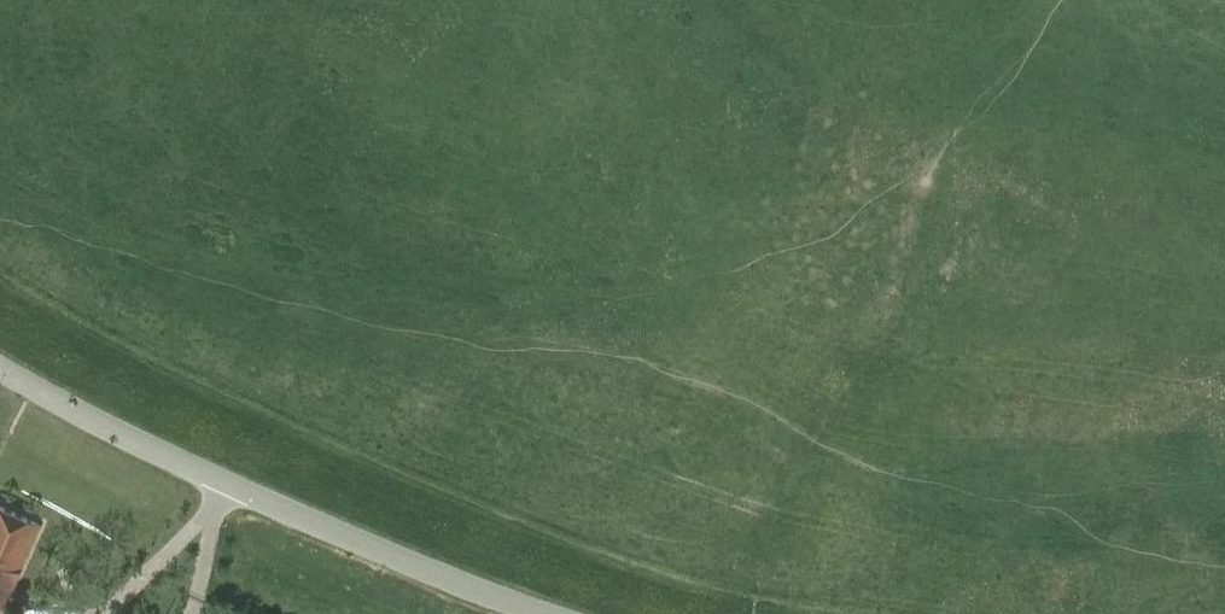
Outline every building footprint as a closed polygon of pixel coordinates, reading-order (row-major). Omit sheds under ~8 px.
[(2,606),(40,524),(0,506),(0,605),(2,606)]
